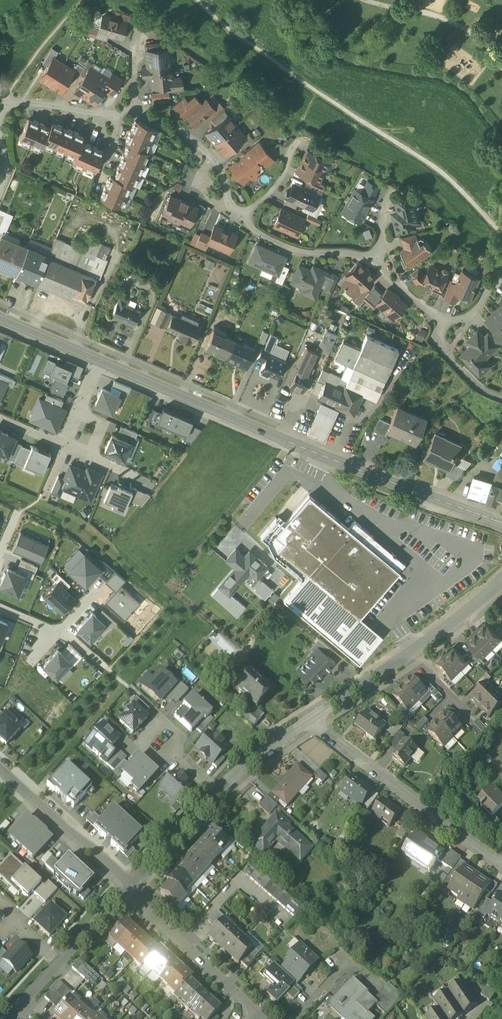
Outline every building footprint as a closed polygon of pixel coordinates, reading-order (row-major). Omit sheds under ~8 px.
[(108,34),(121,38),(126,23),(103,16),(99,31),(98,31),(108,34)] [(101,39),(106,41),(108,34),(98,31),(99,31),(91,29),(89,35),(94,37),(101,39)] [(42,63),(48,67),(53,58),(54,58),(58,52),(52,48),(42,63)] [(141,67),(142,73),(170,71),(169,61),(168,48),(162,49),(146,50),(146,52),(148,52),(148,55),(146,57),(147,60),(149,62),(149,66),(141,67)] [(40,79),(50,85),(63,64),(54,58),(53,58),(48,67),(40,79)] [(88,59),(83,67),(77,63),(73,70),(73,71),(68,79),(73,82),(78,74),(83,77),(89,68),(89,69),(93,63),(88,59)] [(73,70),(63,64),(50,85),(60,92),(68,79),(73,71),(73,70)] [(74,91),(84,97),(99,75),(89,69),(89,68),(83,77),(74,91)] [(172,70),(170,71),(142,73),(142,77),(144,78),(150,77),(151,86),(153,87),(165,86),(182,85),(181,79),(179,77),(173,77),(172,70)] [(99,74),(99,75),(84,97),(94,104),(101,93),(103,90),(109,80),(108,80),(99,74)] [(106,92),(111,95),(121,80),(112,75),(108,80),(109,80),(103,90),(106,92)] [(169,98),(168,92),(165,92),(152,93),(152,100),(169,98)] [(184,119),(186,117),(202,103),(194,95),(187,101),(184,97),(172,108),(176,113),(178,111),(184,119)] [(206,99),(202,103),(186,117),(187,118),(186,121),(189,121),(194,127),(207,116),(215,109),(214,109),(206,99)] [(207,116),(211,121),(224,109),(220,104),(214,109),(215,109),(207,116)] [(229,115),(224,109),(211,121),(215,126),(227,116),(229,115)] [(206,134),(215,145),(236,126),(227,116),(215,126),(206,134)] [(19,139),(30,144),(39,123),(33,121),(28,119),(28,120),(19,139)] [(133,124),(130,131),(150,140),(155,129),(156,128),(148,125),(137,120),(135,119),(133,124)] [(155,129),(165,133),(167,128),(158,122),(151,119),(148,125),(156,128),(155,129)] [(41,148),(44,143),(50,128),(45,126),(39,123),(30,144),(41,148)] [(44,143),(54,148),(63,128),(57,125),(52,123),(51,125),(50,128),(44,143)] [(245,136),(236,126),(215,145),(224,155),(236,145),(245,137),(245,136)] [(54,148),(65,152),(73,132),(67,130),(63,128),(54,148)] [(127,143),(129,143),(145,151),(150,140),(130,131),(127,138),(125,142),(127,143)] [(65,152),(75,157),(82,142),(84,139),(84,137),(80,135),(73,132),(65,152)] [(236,145),(240,150),(254,139),(249,133),(245,136),(245,137),(236,145)] [(73,162),(84,167),(92,147),(86,144),(82,142),(75,157),(73,162)] [(127,147),(124,155),(144,164),(149,152),(145,151),(129,143),(127,147)] [(230,168),(243,183),(249,177),(254,179),(261,174),(259,172),(274,160),(265,150),(259,143),(254,147),(230,168)] [(99,149),(92,147),(84,167),(94,172),(103,153),(103,152),(99,149)] [(328,161),(333,163),(336,162),(337,157),(321,150),(319,156),(329,160),(328,161)] [(304,156),(302,161),(324,171),(328,161),(329,160),(319,156),(307,151),(305,156),(304,156)] [(120,162),(119,166),(139,175),(144,164),(124,155),(120,162)] [(319,181),(324,171),(302,161),(299,167),(300,167),(298,173),(309,178),(319,182),(319,181)] [(115,173),(114,177),(130,184),(134,186),(139,175),(119,166),(115,173)] [(109,180),(105,187),(125,196),(130,184),(114,177),(112,176),(110,176),(109,180)] [(309,178),(306,183),(323,190),(325,186),(324,184),(319,181),(319,182),(309,178)] [(361,192),(372,199),(379,187),(367,181),(361,192)] [(320,196),(323,190),(306,183),(304,188),(319,195),(320,196)] [(297,203),(307,208),(314,205),(319,195),(304,188),(293,184),(289,191),(289,190),(286,191),(285,194),(286,197),(287,197),(286,198),(297,203)] [(120,207),(125,196),(105,187),(102,194),(100,198),(102,199),(120,207)] [(358,221),(359,222),(364,212),(365,212),(371,203),(370,203),(372,199),(361,192),(355,189),(341,212),(342,212),(343,210),(360,219),(358,221)] [(158,223),(186,235),(194,216),(198,208),(197,207),(170,196),(166,205),(162,206),(164,210),(158,223)] [(396,230),(399,231),(406,229),(408,231),(414,229),(415,227),(414,221),(419,220),(417,209),(419,205),(406,196),(397,199),(396,200),(399,212),(395,213),(394,215),(396,222),(395,224),(396,230)] [(284,204),(295,209),(297,203),(286,198),(284,204)] [(194,216),(200,219),(205,208),(198,205),(197,207),(198,208),(194,216)] [(274,227),(297,237),(304,219),(281,209),(274,227)] [(7,221),(10,215),(0,210),(0,218),(7,221)] [(343,210),(342,212),(358,221),(360,219),(343,210)] [(306,220),(319,226),(321,220),(308,214),(306,220)] [(208,243),(228,253),(229,251),(231,252),(233,249),(234,245),(232,245),(236,236),(215,227),(210,238),(207,243),(208,243)] [(2,233),(1,236),(18,243),(20,239),(3,232),(2,234),(2,233)] [(189,244),(195,246),(200,235),(194,233),(189,244)] [(195,246),(205,251),(208,243),(207,243),(210,238),(200,234),(200,235),(195,246)] [(404,246),(406,248),(418,240),(416,234),(402,237),(404,246)] [(18,243),(1,236),(0,237),(0,267),(15,274),(26,247),(18,243)] [(76,269),(84,250),(56,238),(51,249),(48,256),(76,269)] [(90,238),(84,250),(95,255),(100,243),(90,238)] [(51,249),(30,239),(26,247),(48,256),(51,249)] [(402,259),(408,268),(418,261),(424,256),(432,251),(426,242),(422,245),(418,239),(418,240),(406,248),(405,249),(401,252),(404,257),(402,259)] [(95,255),(105,259),(110,247),(100,243),(95,255)] [(285,258),(256,245),(249,263),(278,275),(282,265),(285,258)] [(48,256),(26,247),(15,274),(37,283),(48,256)] [(76,269),(96,277),(101,269),(105,259),(95,255),(84,250),(76,269)] [(72,295),(86,301),(96,277),(76,269),(48,256),(37,283),(71,297),(72,295)] [(215,262),(206,258),(202,266),(212,270),(215,262)] [(354,297),(355,298),(365,287),(373,277),(358,263),(352,269),(352,272),(347,278),(350,281),(344,288),(354,297)] [(289,268),(282,265),(278,275),(275,282),(282,284),(289,268)] [(304,293),(314,298),(321,283),(327,285),(331,275),(326,273),(326,272),(316,268),(314,272),(299,266),(292,282),(306,289),(304,293)] [(410,274),(414,279),(422,273),(419,268),(410,274)] [(434,293),(439,295),(443,285),(448,273),(447,270),(444,269),(441,270),(441,271),(438,269),(437,271),(430,268),(426,276),(423,275),(422,273),(414,279),(417,282),(433,289),(433,290),(434,293)] [(339,283),(344,288),(350,281),(347,278),(352,272),(352,269),(339,283)] [(461,293),(471,298),(479,278),(463,271),(457,284),(454,290),(461,293)] [(324,290),(331,293),(338,277),(332,274),(331,275),(327,285),(324,290)] [(451,282),(449,287),(443,285),(439,295),(444,298),(456,304),(461,293),(454,290),(457,284),(451,282)] [(362,298),(374,308),(377,305),(376,304),(383,297),(382,294),(383,294),(374,286),(369,291),(362,298)] [(352,299),(357,304),(362,298),(369,291),(365,287),(355,298),(354,297),(352,299)] [(390,317),(392,319),(396,319),(398,317),(398,313),(405,305),(387,289),(383,294),(382,294),(383,297),(376,304),(377,305),(382,310),(385,309),(390,314),(390,317)] [(72,295),(71,297),(84,303),(86,301),(72,295)] [(111,315),(133,325),(140,311),(126,305),(128,301),(120,297),(111,315)] [(351,309),(342,305),(340,310),(349,314),(351,309)] [(382,310),(377,305),(374,308),(379,313),(382,310)] [(155,324),(161,310),(156,308),(150,321),(155,324)] [(155,324),(166,329),(172,315),(161,310),(155,324)] [(309,310),(301,311),(302,318),(310,317),(309,310)] [(496,311),(486,321),(496,331),(501,337),(501,317),(496,311)] [(182,314),(180,318),(196,325),(198,321),(182,314)] [(178,337),(190,342),(191,340),(194,341),(200,327),(196,325),(180,318),(172,315),(166,329),(179,334),(178,337)] [(365,333),(372,336),(375,329),(369,326),(365,333)] [(209,338),(221,343),(224,336),(226,333),(214,327),(212,331),(209,338)] [(422,342),(427,331),(421,328),(420,331),(418,330),(414,339),(422,342)] [(318,350),(329,354),(338,333),(327,329),(318,350)] [(460,355),(480,376),(488,368),(481,362),(495,349),(495,348),(483,336),(478,330),(467,340),(471,345),(460,355)] [(7,344),(8,345),(12,336),(0,331),(0,341),(7,344)] [(258,342),(263,344),(268,333),(263,331),(258,342)] [(492,335),(501,345),(501,344),(501,337),(496,331),(492,335)] [(501,345),(492,335),(488,332),(483,336),(495,348),(495,349),(496,350),(501,345)] [(271,333),(264,348),(270,351),(274,343),(277,336),(271,333)] [(205,348),(226,358),(233,340),(224,336),(221,343),(209,338),(205,348)] [(362,347),(395,362),(400,351),(367,336),(362,347)] [(254,349),(233,340),(226,358),(246,367),(254,349)] [(346,364),(353,367),(361,350),(343,342),(335,359),(346,364)] [(289,350),(274,343),(270,351),(269,354),(284,361),(289,350)] [(257,359),(264,362),(267,354),(269,354),(270,351),(264,348),(262,347),(257,359)] [(361,350),(353,367),(384,381),(395,362),(362,347),(361,350)] [(306,348),(303,355),(312,360),(314,361),(317,353),(306,348)] [(269,373),(278,377),(284,361),(269,354),(267,354),(264,362),(259,373),(267,376),(269,373)] [(309,366),(312,360),(303,355),(297,368),(304,371),(307,365),(309,366)] [(50,373),(55,361),(47,358),(42,370),(50,373)] [(71,368),(69,374),(78,378),(83,367),(66,360),(64,365),(71,368)] [(55,361),(50,373),(55,375),(66,380),(69,374),(71,368),(64,365),(55,361)] [(353,367),(346,364),(341,375),(348,378),(353,367)] [(316,384),(322,387),(324,384),(325,382),(325,381),(330,370),(323,367),(316,384)] [(376,400),(384,381),(353,367),(348,378),(343,390),(335,406),(336,407),(338,408),(353,415),(362,394),(376,400)] [(307,373),(304,371),(297,368),(289,386),(303,392),(311,375),(307,373)] [(325,381),(343,390),(348,378),(341,375),(330,370),(325,381)] [(6,383),(13,386),(15,380),(0,374),(0,380),(6,383)] [(66,380),(55,375),(50,388),(61,393),(66,380)] [(128,393),(131,388),(114,381),(112,386),(121,390),(128,393)] [(329,406),(334,408),(336,407),(335,406),(343,390),(325,381),(325,382),(324,384),(322,387),(318,397),(321,399),(329,402),(329,404),(329,406)] [(112,386),(109,392),(119,395),(121,390),(112,386)] [(111,412),(119,395),(109,392),(102,388),(95,405),(111,412)] [(46,393),(44,399),(50,402),(50,403),(60,407),(63,401),(46,393)] [(50,402),(44,399),(40,398),(33,412),(38,414),(35,421),(41,424),(42,423),(46,424),(45,426),(56,430),(65,409),(60,407),(50,403),(50,402)] [(308,432),(326,439),(338,408),(336,407),(334,408),(329,406),(329,404),(329,402),(321,399),(308,432)] [(387,429),(413,442),(424,419),(397,406),(389,423),(386,429),(387,429)] [(155,428),(157,423),(156,422),(161,412),(153,408),(146,425),(155,428)] [(163,408),(161,412),(156,422),(157,423),(165,426),(185,435),(186,435),(191,424),(192,421),(163,408)] [(372,430),(384,436),(387,429),(386,429),(389,423),(378,417),(372,430)] [(157,423),(155,428),(163,432),(165,426),(157,423)] [(201,429),(191,424),(186,435),(185,435),(183,440),(190,443),(201,429)] [(120,425),(116,436),(120,438),(124,427),(120,425)] [(124,427),(120,438),(131,443),(136,445),(139,440),(135,438),(137,433),(124,427)] [(0,430),(0,452),(6,455),(7,455),(13,440),(15,436),(0,430)] [(448,468),(449,469),(452,462),(449,461),(452,455),(455,456),(460,446),(435,434),(423,459),(434,464),(435,462),(448,468)] [(116,436),(111,435),(104,451),(123,459),(131,443),(120,438),(116,436)] [(22,444),(13,440),(7,455),(6,455),(5,456),(14,460),(21,444),(22,444)] [(131,443),(123,459),(129,462),(136,445),(131,443)] [(30,448),(21,444),(14,460),(14,461),(23,465),(24,464),(30,448)] [(30,448),(24,464),(42,472),(50,453),(32,445),(30,448)] [(464,458),(458,465),(465,468),(472,461),(464,458)] [(501,464),(498,461),(494,467),(498,470),(501,464)] [(445,474),(456,479),(465,468),(458,465),(452,462),(449,469),(448,468),(447,470),(445,474)] [(69,467),(64,478),(62,483),(64,484),(59,496),(73,502),(76,494),(90,499),(95,487),(82,482),(88,468),(87,468),(86,471),(76,467),(75,469),(69,467)] [(101,474),(88,468),(82,482),(95,487),(101,474)] [(498,471),(492,484),(501,486),(501,474),(498,471)] [(59,496),(64,484),(62,483),(64,478),(58,476),(51,492),(59,496)] [(468,497),(486,502),(492,484),(474,478),(468,497)] [(103,499),(112,503),(119,506),(120,503),(126,505),(128,499),(133,487),(132,489),(120,484),(120,485),(118,484),(117,486),(111,483),(111,485),(110,484),(103,499)] [(492,484),(486,502),(497,505),(497,503),(501,504),(501,486),(492,484)] [(150,495),(133,487),(128,499),(141,505),(150,495)] [(276,518),(260,537),(267,542),(273,556),(301,579),(283,601),(359,664),(380,638),(358,619),(360,617),(359,617),(399,570),(366,543),(373,536),(354,520),(348,528),(309,495),(286,522),(284,525),(276,518)] [(278,515),(276,518),(284,525),(286,522),(278,515)] [(20,532),(12,550),(40,562),(45,552),(37,549),(41,541),(20,532)] [(405,563),(373,536),(366,543),(399,570),(405,563)] [(49,544),(41,541),(37,549),(45,552),(49,544)] [(63,564),(69,570),(84,553),(78,548),(63,564)] [(232,563),(236,566),(244,557),(235,549),(226,560),(231,564),(232,563)] [(248,552),(244,557),(236,566),(219,586),(229,594),(229,593),(237,584),(249,571),(251,573),(250,574),(254,577),(254,576),(256,578),(257,576),(259,575),(266,566),(258,559),(257,560),(248,552)] [(84,553),(69,570),(86,584),(96,573),(100,568),(98,566),(84,553)] [(21,559),(18,565),(34,572),(37,566),(21,559)] [(102,561),(98,566),(100,568),(96,573),(105,581),(115,571),(102,561)] [(18,565),(15,571),(25,576),(32,578),(34,572),(18,565)] [(25,576),(15,571),(7,568),(0,585),(17,593),(25,576)] [(105,582),(113,590),(119,583),(121,585),(125,580),(115,571),(105,581),(105,582)] [(57,572),(52,577),(56,582),(65,590),(70,584),(57,572)] [(257,576),(256,578),(251,584),(255,588),(262,580),(257,576)] [(254,590),(265,599),(273,590),(262,580),(255,588),(254,590)] [(44,595),(62,612),(75,599),(65,590),(56,582),(44,595)] [(115,591),(104,602),(124,621),(140,603),(121,585),(119,583),(113,590),(115,591)] [(212,595),(236,616),(244,607),(229,593),(229,594),(219,586),(212,595)] [(102,609),(96,615),(105,624),(109,627),(115,621),(102,609)] [(77,628),(90,640),(105,624),(96,615),(92,612),(77,628)] [(358,619),(380,638),(382,636),(360,617),(358,619)] [(476,632),(492,648),(501,638),(486,623),(476,632)] [(483,657),(492,648),(476,632),(467,641),(483,657)] [(314,643),(327,655),(332,649),(318,638),(314,643)] [(501,638),(492,648),(496,652),(501,646),(501,639),(501,638)] [(68,643),(61,652),(70,661),(74,664),(82,656),(68,643)] [(309,680),(314,685),(321,677),(323,674),(325,672),(327,670),(325,668),(328,665),(330,667),(335,661),(327,655),(314,643),(309,648),(314,651),(297,670),(302,674),(303,675),(302,676),(303,678),(304,679),(305,680),(306,680),(308,679),(309,680)] [(445,657),(460,673),(468,665),(469,663),(463,657),(454,648),(445,657)] [(67,665),(70,661),(61,652),(58,649),(43,665),(56,677),(58,675),(67,665)] [(172,655),(181,663),(185,659),(176,650),(172,655)] [(470,656),(480,666),(484,662),(475,652),(470,656)] [(469,663),(473,667),(477,663),(467,653),(463,657),(469,663)] [(451,682),(460,673),(445,657),(435,666),(445,675),(451,682)] [(336,663),(335,661),(330,667),(328,665),(325,668),(327,670),(325,672),(323,674),(324,676),(336,663)] [(73,670),(67,665),(58,675),(63,681),(73,670)] [(233,673),(237,677),(241,681),(234,689),(256,708),(270,692),(263,686),(266,682),(256,673),(252,677),(240,665),(233,673)] [(468,665),(460,673),(465,677),(472,670),(468,665)] [(161,671),(152,681),(155,684),(159,684),(166,676),(161,671)] [(456,686),(465,677),(460,673),(451,682),(454,685),(456,686)] [(139,685),(157,701),(159,699),(161,701),(164,697),(174,687),(175,689),(180,684),(168,674),(166,676),(159,684),(155,684),(152,681),(147,677),(139,685)] [(440,679),(450,689),(454,685),(451,682),(445,675),(440,679)] [(477,685),(481,689),(487,683),(491,679),(487,675),(477,685)] [(230,686),(234,689),(241,681),(237,677),(230,686)] [(402,687),(417,702),(427,693),(420,687),(411,677),(402,687)] [(422,685),(432,695),(436,691),(426,681),(422,685)] [(472,698),(481,708),(496,692),(487,683),(481,689),(472,698)] [(188,692),(180,684),(175,689),(179,692),(179,693),(183,696),(183,697),(188,692)] [(417,702),(422,707),(432,696),(432,695),(422,685),(420,687),(427,693),(417,702)] [(174,687),(164,697),(170,703),(179,693),(179,692),(175,689),(174,687)] [(408,711),(417,702),(402,687),(392,696),(401,705),(408,711)] [(442,697),(436,691),(432,695),(432,696),(438,701),(442,697)] [(481,708),(490,717),(501,705),(501,698),(496,692),(481,708)] [(176,705),(183,696),(179,693),(170,703),(171,703),(173,702),(176,705)] [(130,705),(133,707),(144,716),(149,710),(136,698),(130,705)] [(212,713),(195,698),(190,699),(174,716),(191,733),(195,729),(203,720),(204,721),(208,717),(212,713)] [(422,707),(417,702),(408,711),(411,714),(412,716),(422,707)] [(397,709),(407,718),(411,714),(408,711),(401,705),(397,709)] [(147,719),(144,716),(133,707),(129,712),(128,711),(123,717),(124,717),(119,722),(132,735),(147,719)] [(263,715),(256,708),(252,712),(260,719),(263,715)] [(243,717),(253,727),(260,719),(252,712),(249,710),(243,717)] [(0,722),(0,741),(6,746),(21,730),(17,726),(21,722),(10,711),(4,718),(0,722)] [(367,737),(374,742),(387,726),(368,712),(357,726),(369,734),(367,737)] [(437,723),(453,738),(462,729),(447,713),(437,723)] [(203,720),(195,729),(201,734),(213,721),(208,717),(204,721),(203,720)] [(415,727),(419,731),(428,722),(424,717),(415,727)] [(474,725),(484,735),(488,731),(478,721),(474,725)] [(453,738),(437,723),(428,732),(444,747),(453,738)] [(103,724),(84,745),(105,764),(113,756),(108,751),(119,739),(103,724)] [(390,734),(395,738),(400,732),(402,728),(397,724),(390,734)] [(480,739),(484,735),(474,725),(470,729),(480,739)] [(355,728),(367,737),(369,734),(357,726),(355,728)] [(400,732),(395,738),(392,742),(398,746),(403,739),(405,736),(400,732)] [(207,759),(212,764),(220,756),(226,749),(221,744),(222,743),(216,737),(215,739),(209,734),(195,748),(201,753),(200,755),(206,760),(207,759)] [(458,743),(453,738),(444,747),(449,752),(458,743)] [(424,755),(418,750),(403,739),(398,746),(399,748),(393,756),(398,760),(397,761),(405,767),(411,759),(418,764),(424,755)] [(113,756),(105,764),(114,772),(124,762),(125,760),(116,752),(113,756)] [(145,763),(138,756),(129,766),(121,774),(133,785),(131,787),(138,794),(157,773),(150,767),(149,767),(144,763),(145,763)] [(220,756),(212,764),(212,765),(216,769),(224,760),(220,756)] [(129,766),(124,762),(114,772),(112,774),(118,779),(120,777),(119,777),(121,774),(129,766)] [(280,799),(287,805),(298,793),(304,786),(312,778),(297,764),(272,792),(280,799)] [(85,795),(91,789),(65,765),(46,786),(54,793),(55,791),(59,795),(58,797),(64,802),(65,801),(73,808),(85,795)] [(327,778),(318,771),(313,776),(322,784),(327,778)] [(176,802),(183,795),(190,788),(185,783),(186,781),(180,776),(179,777),(173,773),(160,787),(176,802)] [(349,798),(361,808),(363,806),(373,792),(375,789),(355,775),(341,793),(349,798)] [(427,788),(432,792),(442,781),(437,777),(427,788)] [(308,790),(304,786),(298,793),(302,797),(308,790)] [(493,816),(501,808),(501,796),(493,787),(478,801),(493,816)] [(91,789),(85,795),(89,798),(94,792),(91,789)] [(266,797),(275,804),(280,799),(272,792),(271,791),(266,797)] [(379,796),(373,792),(363,806),(368,810),(379,796)] [(346,802),(349,798),(341,793),(338,796),(346,802)] [(171,808),(175,813),(188,799),(183,795),(176,802),(171,808)] [(275,804),(266,797),(259,805),(269,814),(277,806),(275,804)] [(372,815),(389,827),(401,812),(384,799),(372,815)] [(105,825),(98,833),(105,840),(107,839),(112,843),(110,845),(118,852),(125,844),(130,848),(142,835),(112,808),(101,821),(100,821),(105,825)] [(86,822),(93,829),(100,821),(101,821),(94,814),(86,822)] [(293,855),(300,861),(311,849),(287,828),(289,826),(277,815),(251,844),(263,855),(279,838),(296,852),(293,855)] [(20,849),(39,828),(33,823),(33,824),(26,818),(8,837),(20,849)] [(105,825),(100,821),(93,829),(98,833),(105,825)] [(0,827),(0,830),(3,833),(9,826),(5,822),(0,827)] [(397,836),(402,839),(410,828),(404,824),(397,836)] [(213,831),(222,839),(226,835),(217,826),(213,831)] [(45,834),(39,828),(20,849),(33,860),(51,841),(44,835),(45,834)] [(213,831),(203,841),(219,855),(228,845),(222,839),(213,831)] [(422,860),(432,867),(436,860),(437,861),(443,853),(443,852),(426,840),(427,839),(417,832),(404,852),(421,863),(422,860)] [(236,843),(226,835),(222,839),(228,845),(219,855),(224,860),(234,849),(234,845),(236,843)] [(203,841),(194,851),(210,865),(219,855),(203,841)] [(125,844),(118,852),(123,856),(130,848),(125,844)] [(130,848),(123,856),(127,860),(135,852),(130,848)] [(445,866),(452,871),(460,860),(461,857),(450,850),(447,855),(443,853),(437,861),(445,866)] [(194,851),(185,861),(200,875),(210,865),(194,851)] [(45,865),(52,858),(52,857),(48,853),(41,861),(45,865)] [(4,877),(11,883),(24,869),(10,856),(1,866),(8,872),(4,877)] [(59,881),(71,891),(71,892),(77,897),(78,896),(79,897),(86,889),(95,879),(69,856),(60,866),(53,873),(54,874),(53,875),(59,880),(59,881)] [(45,866),(53,873),(60,866),(52,858),(45,865),(45,866)] [(437,877),(445,866),(437,861),(436,860),(432,867),(428,872),(437,877)] [(467,864),(460,860),(452,871),(443,885),(448,889),(449,888),(463,867),(464,868),(467,864)] [(185,861),(176,871),(191,885),(200,875),(185,861)] [(215,870),(210,865),(200,875),(205,880),(215,870)] [(21,893),(11,883),(4,877),(8,872),(1,866),(0,867),(0,879),(18,895),(21,893)] [(249,879),(257,870),(253,866),(245,875),(249,879)] [(465,903),(474,908),(486,890),(490,885),(464,868),(463,867),(449,888),(467,900),(465,903)] [(41,884),(24,869),(11,883),(21,893),(27,898),(33,893),(41,884)] [(254,883),(262,874),(257,870),(249,879),(254,883)] [(167,881),(170,883),(182,895),(191,885),(176,871),(167,881)] [(258,887),(266,878),(262,874),(254,883),(258,887)] [(205,880),(200,875),(191,885),(196,890),(205,880)] [(263,891),(271,882),(266,878),(258,887),(263,891)] [(69,894),(71,892),(71,891),(59,881),(59,880),(57,882),(69,894)] [(490,885),(486,890),(491,894),(497,884),(492,881),(490,885)] [(267,894),(275,886),(271,882),(263,891),(267,894)] [(44,887),(41,884),(33,893),(45,904),(57,891),(48,883),(44,887)] [(185,898),(182,895),(170,883),(160,894),(169,902),(175,908),(176,908),(185,898)] [(196,890),(191,885),(182,895),(185,898),(187,900),(196,890)] [(272,898),(280,890),(275,886),(267,894),(272,898)] [(86,889),(79,897),(83,901),(90,893),(86,889)] [(276,902),(284,894),(280,890),(272,898),(276,902)] [(499,923),(501,917),(501,894),(501,893),(494,904),(487,915),(499,923)] [(281,906),(289,898),(284,894),(276,902),(281,906)] [(187,900),(185,898),(176,908),(181,912),(190,902),(187,900)] [(285,910),(293,901),(289,898),(281,906),(285,910)] [(477,915),(484,919),(487,915),(494,904),(487,900),(477,915)] [(290,914),(298,905),(293,901),(285,910),(290,914)] [(173,914),(176,917),(181,912),(176,908),(175,908),(169,902),(165,906),(173,914)] [(49,938),(60,925),(65,921),(64,920),(68,916),(62,911),(58,915),(50,907),(34,924),(49,938)] [(209,921),(216,927),(222,921),(225,919),(217,912),(209,921)] [(68,916),(64,920),(65,921),(60,925),(65,929),(76,917),(71,913),(68,916)] [(117,945),(133,928),(124,920),(108,937),(117,945)] [(208,936),(218,946),(232,930),(222,921),(216,927),(208,936)] [(141,935),(133,928),(117,945),(125,952),(141,935)] [(242,939),(232,930),(218,946),(228,955),(242,939)] [(247,934),(242,939),(252,949),(250,951),(252,953),(250,956),(254,959),(263,949),(247,934)] [(149,943),(141,935),(125,952),(133,960),(149,943)] [(252,949),(242,939),(228,955),(238,964),(240,962),(248,954),(250,951),(252,949)] [(157,950),(149,943),(133,960),(141,967),(143,965),(157,950)] [(32,957),(18,944),(7,955),(2,961),(16,974),(32,957)] [(292,972),(300,979),(307,971),(311,966),(312,966),(317,960),(302,946),(297,952),(295,950),(286,960),(288,962),(284,966),(286,968),(292,973),(292,972)] [(159,947),(157,950),(143,965),(151,972),(167,955),(159,947)] [(240,962),(247,969),(255,960),(254,959),(250,956),(248,954),(240,962)] [(175,962),(167,955),(151,972),(159,980),(175,962)] [(286,968),(284,966),(273,957),(269,961),(274,966),(282,972),(286,968)] [(83,963),(79,960),(72,968),(76,972),(83,963)] [(184,970),(175,962),(159,980),(168,987),(184,970)] [(88,967),(83,963),(76,972),(80,975),(88,967)] [(264,994),(276,1005),(285,995),(283,993),(290,986),(293,983),(282,972),(274,966),(265,975),(274,983),(275,981),(280,984),(274,991),(270,988),(264,994)] [(92,971),(88,967),(80,975),(84,979),(92,971)] [(293,983),(296,986),(301,980),(300,979),(292,972),(292,973),(286,968),(282,972),(293,983)] [(192,977),(184,970),(168,987),(176,995),(189,980),(192,977)] [(345,1018),(375,1018),(369,1013),(366,1011),(368,1008),(371,1011),(376,1006),(378,1004),(375,1000),(360,987),(361,986),(353,978),(334,999),(341,1005),(341,1007),(343,1007),(343,1005),(345,1004),(351,1010),(345,1017),(344,1016),(343,1017),(345,1018)] [(199,990),(189,980),(176,995),(173,997),(178,1002),(180,1000),(185,1005),(199,990)] [(44,998),(57,1009),(72,993),(59,981),(44,998)] [(302,991),(296,986),(293,983),(290,986),(299,994),(302,991)] [(462,983),(448,993),(464,1016),(478,1006),(462,983)] [(389,984),(384,990),(399,1004),(404,998),(389,984)] [(285,995),(292,1001),(299,994),(290,986),(283,993),(285,995)] [(481,996),(490,1002),(496,993),(487,987),(481,996)] [(209,1000),(199,990),(185,1005),(183,1007),(189,1011),(191,1009),(196,1014),(209,1000)] [(399,1004),(384,990),(375,1000),(378,1004),(376,1006),(387,1016),(399,1004)] [(439,1010),(445,1018),(459,1018),(464,1016),(448,993),(434,1002),(439,1010)] [(77,1005),(68,998),(53,1015),(57,1018),(64,1018),(77,1005)] [(329,1004),(343,1017),(344,1016),(345,1017),(351,1010),(345,1004),(343,1005),(343,1007),(341,1007),(341,1005),(334,999),(329,1004)] [(209,1000),(196,1014),(194,1016),(197,1018),(201,1018),(211,1018),(214,1015),(220,1009),(209,1000)] [(85,1012),(77,1005),(64,1018),(78,1018),(85,1012)] [(439,1010),(426,1018),(445,1018),(439,1010)]
